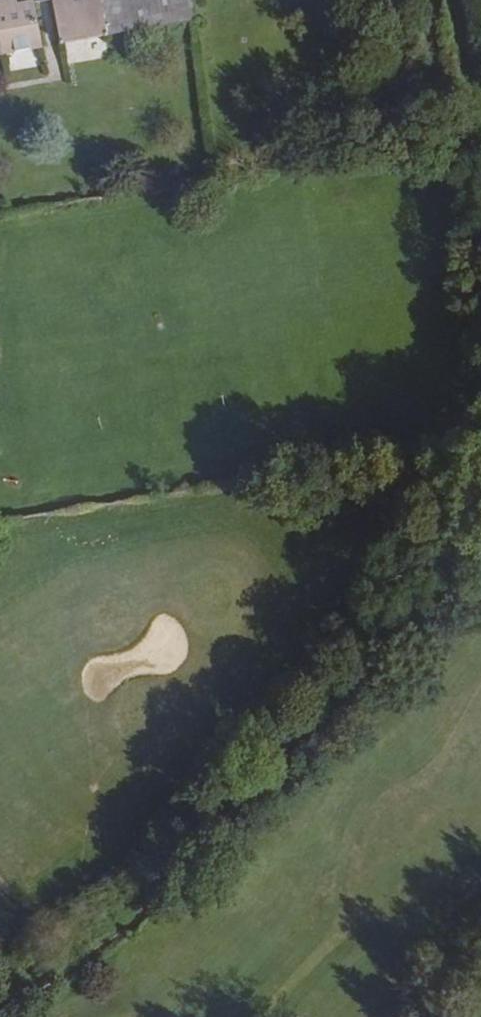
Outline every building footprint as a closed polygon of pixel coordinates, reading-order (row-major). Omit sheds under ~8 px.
[(99,19),(52,26),(55,51),(192,27),(187,0),(96,0),(99,19)] [(192,27),(354,0),(187,0),(192,27)] [(31,30),(35,55),(55,51),(52,26),(31,30)] [(35,55),(31,30),(0,34),(0,61),(35,55)]
